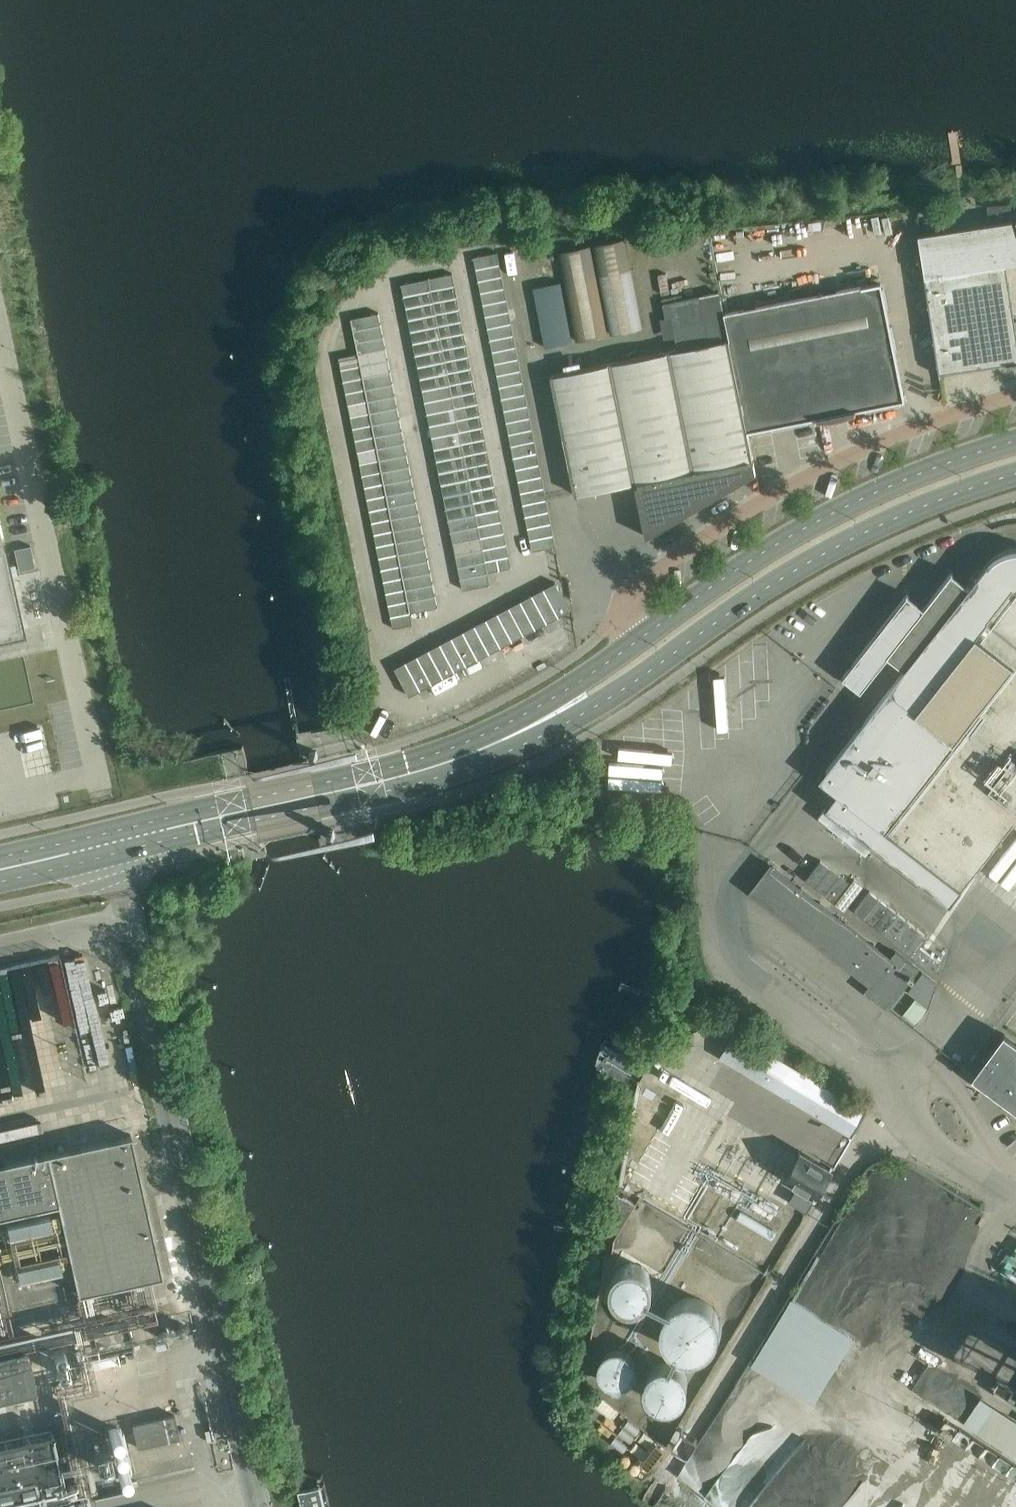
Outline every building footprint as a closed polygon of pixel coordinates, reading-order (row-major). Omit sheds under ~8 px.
[(1006,361),(1015,359),(1015,313),(1008,262),(1015,256),(1015,234),(1012,220),(918,234),(939,371),(1006,361)] [(641,325),(622,237),(592,244),(611,332),(641,325)] [(608,333),(589,245),(558,251),(577,339),(608,333)] [(473,256),(476,268),(499,263),(497,251),(473,256)] [(476,268),(478,280),(502,275),(499,263),(476,268)] [(431,289),(455,284),(452,273),(429,277),(431,289)] [(478,280),(480,291),(504,287),(502,275),(478,280)] [(401,282),(403,295),(431,289),(429,277),(401,282)] [(724,312),(748,430),(815,417),(904,399),(881,280),(724,312)] [(560,281),(533,287),(545,347),(572,342),(560,281)] [(455,284),(431,289),(433,301),(457,296),(455,284)] [(506,299),(504,287),(480,291),(483,303),(506,299)] [(433,301),(431,289),(403,295),(406,306),(433,301)] [(574,494),(638,481),(750,459),(753,458),(748,430),(724,312),(720,291),(683,299),(682,294),(662,298),(666,317),(671,315),(678,349),(550,374),(574,494)] [(433,301),(436,313),(459,308),(457,296),(433,301)] [(483,303),(485,315),(509,310),(506,299),(483,303)] [(436,313),(433,301),(406,306),(408,318),(436,313)] [(459,308),(436,313),(438,324),(462,320),(459,308)] [(487,327),(511,322),(509,310),(485,315),(487,327)] [(351,317),(353,329),(381,323),(378,312),(351,317)] [(408,318),(411,330),(438,324),(436,313),(408,318)] [(440,336),(464,331),(462,320),(438,324),(440,336)] [(490,339),(513,334),(511,322),(487,327),(490,339)] [(381,323),(353,329),(356,341),(383,335),(381,323)] [(440,336),(438,324),(411,330),(413,342),(440,336)] [(464,331),(440,336),(443,348),(466,343),(464,331)] [(490,339),(492,350),(516,346),(513,334),(490,339)] [(386,347),(383,335),(356,341),(358,353),(386,347)] [(440,336),(413,342),(415,353),(443,348),(440,336)] [(445,360),(469,355),(466,343),(443,348),(445,360)] [(518,357),(516,346),(492,350),(494,362),(518,357)] [(358,353),(360,364),(388,359),(386,347),(358,353)] [(415,353),(418,365),(445,360),(443,348),(415,353)] [(360,364),(358,353),(339,357),(341,368),(360,364)] [(469,355),(445,360),(447,371),(471,367),(469,355)] [(494,362),(497,374),(520,369),(518,357),(494,362)] [(388,359),(360,364),(363,376),(390,371),(388,359)] [(445,360),(418,365),(420,377),(447,371),(445,360)] [(363,376),(360,364),(341,368),(343,380),(363,376)] [(447,371),(450,383),(473,379),(471,367),(447,371)] [(523,381),(520,369),(497,374),(499,386),(523,381)] [(363,376),(365,388),(393,382),(390,371),(363,376)] [(422,389),(450,383),(447,371),(420,377),(422,389)] [(343,380),(346,392),(365,388),(363,376),(343,380)] [(452,395),(476,390),(473,379),(450,383),(452,395)] [(523,381),(499,386),(501,397),(525,393),(523,381)] [(393,382),(365,388),(367,400),(395,394),(393,382)] [(450,383),(422,389),(425,400),(452,395),(450,383)] [(346,392),(348,403),(367,400),(365,388),(346,392)] [(476,390),(452,395),(455,407),(478,402),(476,390)] [(501,397),(504,409),(527,404),(525,393),(501,397)] [(367,400),(370,411),(397,406),(395,394),(367,400)] [(427,412),(455,407),(452,395),(425,400),(427,412)] [(370,411),(367,400),(348,403),(350,415),(370,411)] [(457,419),(480,414),(478,402),(455,407),(457,419)] [(530,416),(527,404),(504,409),(506,421),(530,416)] [(397,406),(370,411),(372,423),(400,418),(397,406)] [(455,407),(427,412),(429,424),(457,419),(455,407)] [(372,423),(370,411),(350,415),(353,427),(372,423)] [(457,419),(459,430),(483,426),(480,414),(457,419)] [(532,428),(530,416),(506,421),(508,433),(532,428)] [(400,418),(372,423),(375,435),(402,429),(400,418)] [(457,419),(429,424),(432,436),(459,430),(457,419)] [(375,435),(372,423),(353,427),(355,439),(375,435)] [(485,437),(483,426),(459,430),(462,442),(485,437)] [(532,428),(508,433),(511,444),(534,440),(532,428)] [(402,429),(375,435),(377,447),(404,441),(402,429)] [(459,430),(432,436),(434,448),(462,442),(459,430)] [(357,451),(377,447),(375,435),(355,439),(357,451)] [(462,442),(464,454),(487,449),(485,437),(462,442)] [(511,444),(513,456),(537,452),(534,440),(511,444)] [(379,458),(407,453),(404,441),(377,447),(379,458)] [(434,448),(436,459),(464,454),(462,442),(434,448)] [(357,451),(360,462),(379,458),(377,447),(357,451)] [(487,449),(464,454),(466,466),(490,461),(487,449)] [(539,463),(537,452),(513,456),(515,468),(539,463)] [(407,453),(379,458),(382,470),(409,465),(407,453)] [(439,471),(466,466),(464,454),(436,459),(439,471)] [(379,458),(360,462),(362,474),(382,470),(379,458)] [(751,462),(750,459),(638,481),(638,484),(635,485),(646,536),(756,472),(754,461),(751,462)] [(490,461),(466,466),(469,478),(492,473),(490,461)] [(515,468),(518,480),(541,475),(539,463),(515,468)] [(411,476),(409,465),(382,470),(384,482),(411,476)] [(441,483),(469,478),(466,466),(439,471),(441,483)] [(384,482),(382,470),(362,474),(364,486),(384,482)] [(492,473),(469,478),(471,489),(495,485),(492,473)] [(520,492),(544,487),(543,482),(541,475),(518,480),(520,492)] [(414,489),(411,476),(384,482),(386,494),(414,489)] [(444,495),(471,489),(469,478),(441,483),(444,495)] [(384,482),(364,486),(367,498),(386,494),(384,482)] [(471,489),(473,501),(497,496),(495,485),(471,489)] [(544,487),(520,492),(523,503),(546,499),(544,487)] [(389,506),(416,500),(414,489),(386,494),(389,506)] [(471,489),(444,495),(446,507),(473,501),(471,489)] [(367,498),(369,510),(389,506),(386,494),(367,498)] [(499,508),(497,496),(473,501),(476,513),(499,508)] [(548,510),(546,500),(546,499),(523,503),(525,515),(548,510)] [(391,518),(419,512),(416,500),(389,506),(391,518)] [(473,501),(446,507),(448,518),(476,513),(473,501)] [(391,518),(389,506),(369,510),(371,522),(391,518)] [(476,513),(478,525),(502,520),(499,508),(476,513)] [(527,527),(551,522),(548,510),(525,515),(527,527)] [(393,529),(421,524),(419,512),(391,518),(393,529)] [(448,518),(451,530),(478,525),(476,513),(448,518)] [(391,518),(371,522),(374,533),(393,529),(391,518)] [(502,520),(478,525),(480,536),(504,532),(502,520)] [(551,522),(527,527),(530,539),(553,534),(551,522)] [(393,529),(396,541),(423,536),(421,524),(393,529)] [(453,542),(480,536),(478,525),(451,530),(453,542)] [(396,541),(393,529),(374,533),(376,545),(396,541)] [(483,548),(506,543),(504,532),(480,536),(483,548)] [(21,628),(0,534),(0,633),(21,628)] [(555,546),(553,534),(530,539),(532,550),(555,546)] [(423,536),(396,541),(398,553),(426,547),(423,536)] [(480,536),(453,542),(455,554),(483,548),(480,536)] [(396,541),(376,545),(379,557),(398,553),(396,541)] [(483,548),(485,560),(497,558),(509,555),(506,543),(483,548)] [(426,547),(398,553),(401,565),(428,559),(426,547)] [(861,689),(887,655),(904,668),(819,778),(837,792),(825,807),(873,843),(951,902),(1013,822),(1015,824),(1015,547),(1015,548),(1011,548),(1007,549),(1004,550),(1000,552),(997,554),(994,556),(991,558),(988,561),(986,564),(969,586),(949,571),(923,605),(905,592),(843,676),(861,689)] [(455,554),(458,565),(485,560),(483,548),(455,554)] [(401,565),(398,553),(379,557),(381,569),(401,565)] [(497,558),(499,569),(511,567),(509,555),(497,558)] [(485,560),(488,572),(499,569),(497,558),(485,560)] [(428,559),(401,565),(403,577),(430,571),(428,559)] [(485,560),(458,565),(460,577),(488,572),(485,560)] [(403,577),(401,565),(381,569),(383,580),(403,577)] [(430,571),(403,577),(405,588),(433,583),(430,571)] [(488,572),(460,577),(462,589),(490,583),(488,572)] [(386,592),(405,588),(403,577),(383,580),(386,592)] [(555,581),(543,588),(558,616),(570,610),(555,581)] [(408,600),(435,594),(433,583),(405,588),(408,600)] [(386,592),(388,604),(408,600),(405,588),(386,592)] [(558,616),(543,588),(532,594),(547,622),(558,616)] [(408,600),(410,612),(438,606),(435,594),(408,600)] [(547,622),(532,594),(520,600),(535,628),(547,622)] [(388,604),(390,616),(410,612),(408,600),(388,604)] [(520,600),(509,606),(524,634),(535,628),(520,600)] [(524,634),(509,606),(498,612),(513,640),(524,634)] [(412,624),(410,612),(390,616),(393,627),(412,624)] [(486,618),(501,646),(513,640),(498,612),(486,618)] [(501,646),(486,618),(475,624),(490,652),(501,646)] [(475,624),(463,630),(478,659),(490,652),(475,624)] [(467,665),(478,659),(463,630),(452,636),(467,665)] [(440,643),(455,671),(467,665),(452,636),(440,643)] [(440,643),(429,649),(444,677),(455,671),(440,643)] [(432,683),(444,677),(429,649),(417,655),(432,683)] [(406,661),(421,689),(432,683),(417,655),(406,661)] [(394,667),(409,695),(421,689),(406,661),(394,667)] [(866,853),(873,843),(825,807),(818,816),(866,853)] [(865,990),(887,1008),(910,978),(912,979),(914,976),(913,975),(918,968),(895,951),(891,957),(772,864),(751,891),(870,984),(865,990)] [(0,967),(0,1045),(3,1045),(6,1057),(18,1055),(24,1087),(59,1081),(53,1050),(62,1048),(47,968),(58,966),(56,956),(0,967)] [(772,1053),(735,1032),(721,1057),(852,1135),(867,1110),(781,1060),(782,1059),(772,1053)] [(973,1075),(1015,1108),(1015,1042),(1004,1033),(973,1075)] [(777,1045),(772,1053),(782,1059),(787,1051),(777,1045)] [(144,1199),(130,1135),(0,1164),(0,1216),(57,1203),(78,1295),(161,1276),(144,1199)] [(785,1176),(799,1184),(816,1195),(831,1170),(800,1150),(785,1176)] [(816,1195),(799,1184),(789,1201),(807,1211),(816,1195)] [(634,1203),(616,1192),(608,1228),(618,1230),(619,1230),(634,1203)] [(609,1272),(608,1276),(607,1279),(607,1283),(608,1287),(609,1291),(611,1294),(614,1298),(617,1300),(620,1302),(624,1303),(628,1304),(632,1304),(636,1303),(640,1302),(643,1300),(646,1297),(649,1294),(651,1291),(652,1287),(653,1283),(653,1279),(652,1275),(651,1272),(649,1268),(646,1265),(643,1263),(640,1261),(636,1259),(632,1259),(628,1259),(624,1259),(620,1261),(617,1263),(614,1265),(611,1268),(609,1272)] [(8,1310),(9,1310),(0,1270),(0,1312),(8,1310)] [(753,1363),(820,1401),(859,1332),(792,1294),(753,1363)] [(662,1325),(662,1330),(663,1334),(665,1339),(668,1343),(671,1347),(675,1350),(680,1352),(684,1354),(689,1354),(694,1354),(699,1353),(704,1351),(708,1348),(711,1345),(714,1341),(717,1337),(718,1332),(719,1327),(719,1322),(718,1318),(716,1313),(714,1309),(710,1306),(707,1303),(703,1300),(698,1299),(694,1298),(689,1297),(684,1298),(680,1299),(676,1302),(672,1304),(669,1308),(666,1312),(664,1316),(663,1320),(662,1325)] [(35,1389),(26,1347),(0,1353),(0,1397),(35,1389)] [(633,1377),(634,1374),(635,1371),(635,1368),(635,1365),(634,1362),(633,1359),(631,1356),(629,1354),(626,1352),(623,1351),(621,1350),(617,1350),(614,1350),(611,1351),(608,1352),(606,1354),(604,1356),(602,1358),(600,1361),(599,1364),(599,1367),(599,1370),(600,1373),(601,1376),(602,1378),(604,1380),(607,1382),(609,1384),(612,1385),(615,1386),(618,1386),(621,1385),(624,1384),(626,1383),(629,1381),(631,1379),(633,1377)] [(645,1371),(643,1375),(643,1379),(643,1383),(643,1387),(645,1390),(647,1394),(649,1397),(652,1399),(656,1401),(660,1403),(664,1403),(668,1403),(671,1403),(675,1401),(679,1399),(682,1397),(684,1394),(686,1390),(688,1386),(688,1383),(688,1379),(687,1375),(686,1371),(684,1368),(682,1364),(678,1362),(675,1360),(671,1359),(667,1358),(663,1358),(660,1359),(656,1360),(652,1362),(649,1365),(647,1368),(645,1371)] [(977,1430),(1015,1456),(1015,1419),(994,1404),(977,1430)] [(174,1414),(132,1423),(137,1447),(179,1438),(174,1414)] [(68,1503),(52,1430),(37,1433),(25,1436),(0,1442),(0,1506),(49,1506),(68,1503)] [(320,1486),(309,1489),(296,1491),(299,1506),(324,1506),(320,1486)]
